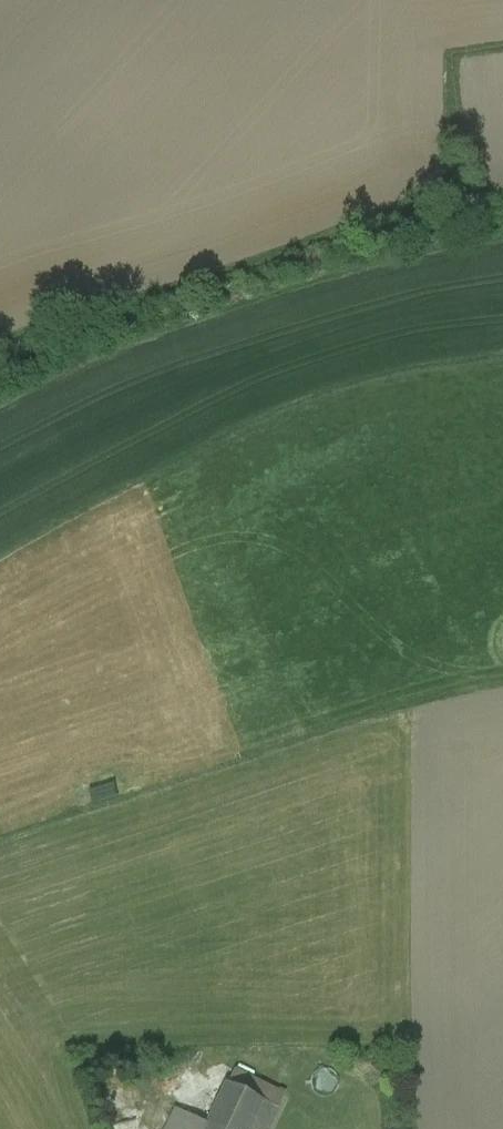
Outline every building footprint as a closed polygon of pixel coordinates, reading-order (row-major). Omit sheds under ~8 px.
[(240,1050),(209,1107),(189,1096),(172,1128),(253,1128),(258,1120),(271,1127),(296,1080),(240,1050)]
